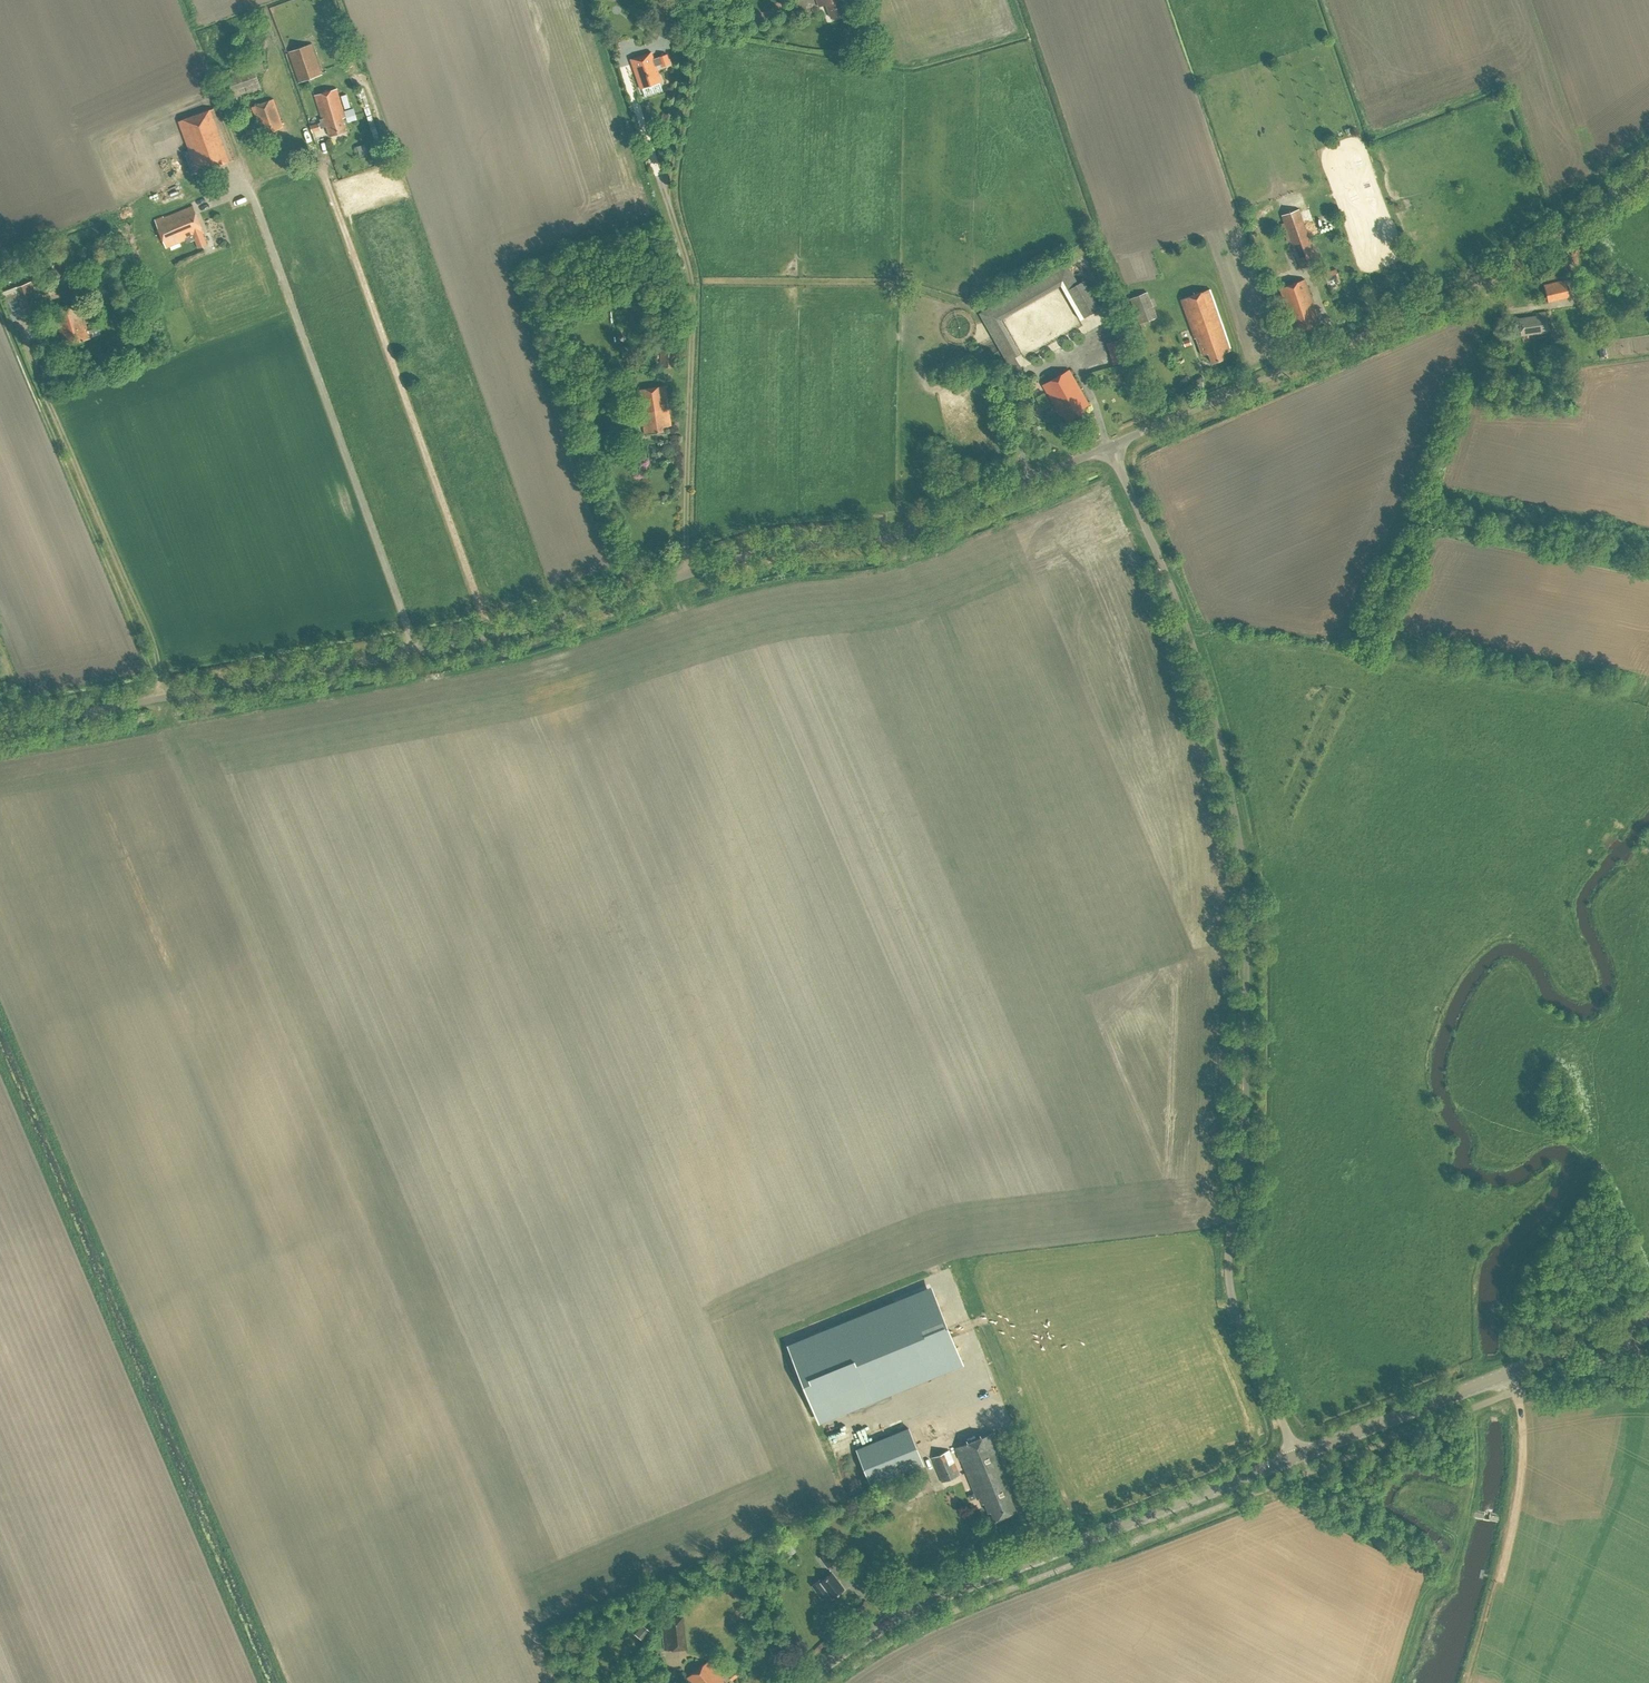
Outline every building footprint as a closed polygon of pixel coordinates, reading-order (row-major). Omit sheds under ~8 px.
[(844,2),(843,0),(816,0),(819,7),(826,5),(831,19),(847,14),(843,2),(844,2)] [(312,43),(289,52),(301,83),(323,74),(312,43)] [(653,53),(632,60),(641,88),(662,82),(657,66),(660,65),(661,67),(671,64),(667,54),(655,58),(653,53)] [(260,59),(216,73),(228,101),(261,90),(255,71),(263,69),(260,59)] [(661,86),(645,88),(646,94),(662,92),(661,86)] [(323,118),(320,119),(321,122),(311,125),(313,132),(320,129),(321,128),(328,126),(331,135),(347,130),(344,118),(347,117),(337,87),(315,94),(323,118)] [(253,123),(254,124),(246,127),(248,134),(257,130),(260,136),(285,127),(274,99),(252,107),(257,122),(253,123)] [(214,108),(179,121),(199,173),(233,160),(214,108)] [(356,108),(346,109),(348,121),(358,120),(356,108)] [(164,216),(156,220),(168,247),(193,236),(198,248),(208,244),(203,232),(204,232),(192,206),(165,218),(164,216)] [(1298,209),(1281,215),(1300,269),(1317,263),(1298,209)] [(1066,263),(978,313),(1006,362),(1001,365),(1008,376),(1021,368),(1014,357),(1020,353),(1000,319),(1060,285),(1080,320),(1100,308),(1084,280),(1077,283),(1066,263)] [(1336,268),(1323,272),(1326,281),(1338,277),(1336,268)] [(1317,318),(1318,316),(1305,279),(1281,288),(1296,332),(1319,324),(1317,318)] [(1543,284),(1547,301),(1569,296),(1565,279),(1543,284)] [(33,280),(14,287),(24,317),(44,310),(33,280)] [(1210,288),(1181,298),(1195,337),(1196,337),(1197,338),(1203,354),(1209,352),(1212,362),(1225,357),(1223,352),(1232,349),(1210,288)] [(1129,298),(1139,324),(1157,316),(1147,291),(1129,298)] [(91,338),(89,333),(101,329),(99,323),(88,326),(80,301),(55,309),(67,346),(91,338)] [(1536,311),(1536,314),(1519,317),(1521,334),(1535,332),(1535,333),(1549,331),(1546,310),(1536,311)] [(1128,360),(1121,338),(1106,342),(1113,364),(1128,360)] [(1192,344),(1190,338),(1183,340),(1185,346),(1192,344)] [(659,345),(659,366),(676,367),(677,346),(659,345)] [(1069,370),(1043,385),(1060,417),(1063,415),(1068,423),(1085,413),(1082,408),(1088,404),(1069,370)] [(624,422),(625,428),(638,426),(638,423),(643,422),(645,435),(664,432),(663,428),(672,426),(666,386),(638,390),(643,420),(624,422)] [(815,1413),(925,1368),(901,1309),(792,1354),(815,1413)] [(855,1448),(871,1486),(924,1464),(908,1426),(855,1448)] [(993,1431),(954,1448),(959,1460),(960,1460),(976,1499),(979,1498),(981,1504),(984,1503),(988,1512),(991,1511),(994,1520),(1016,1511),(1010,1498),(1017,1494),(998,1447),(999,1446),(993,1431)] [(931,1457),(941,1482),(959,1475),(949,1450),(931,1457)] [(896,1485),(899,1494),(913,1489),(910,1480),(896,1485)] [(1425,1535),(1433,1542),(1439,1535),(1431,1528),(1425,1535)] [(1442,1551),(1448,1545),(1441,1538),(1435,1543),(1442,1551)] [(827,1568),(833,1564),(825,1553),(819,1558),(827,1568)] [(831,1573),(820,1582),(819,1580),(811,1586),(821,1598),(828,1593),(832,1599),(844,1590),(831,1573)] [(687,1647),(683,1615),(660,1617),(664,1650),(687,1647)] [(645,1623),(637,1633),(645,1640),(653,1631),(645,1623)] [(709,1660),(687,1677),(691,1682),(726,1682),(709,1660)] [(727,1675),(731,1681),(738,1676),(733,1670),(727,1675)]
